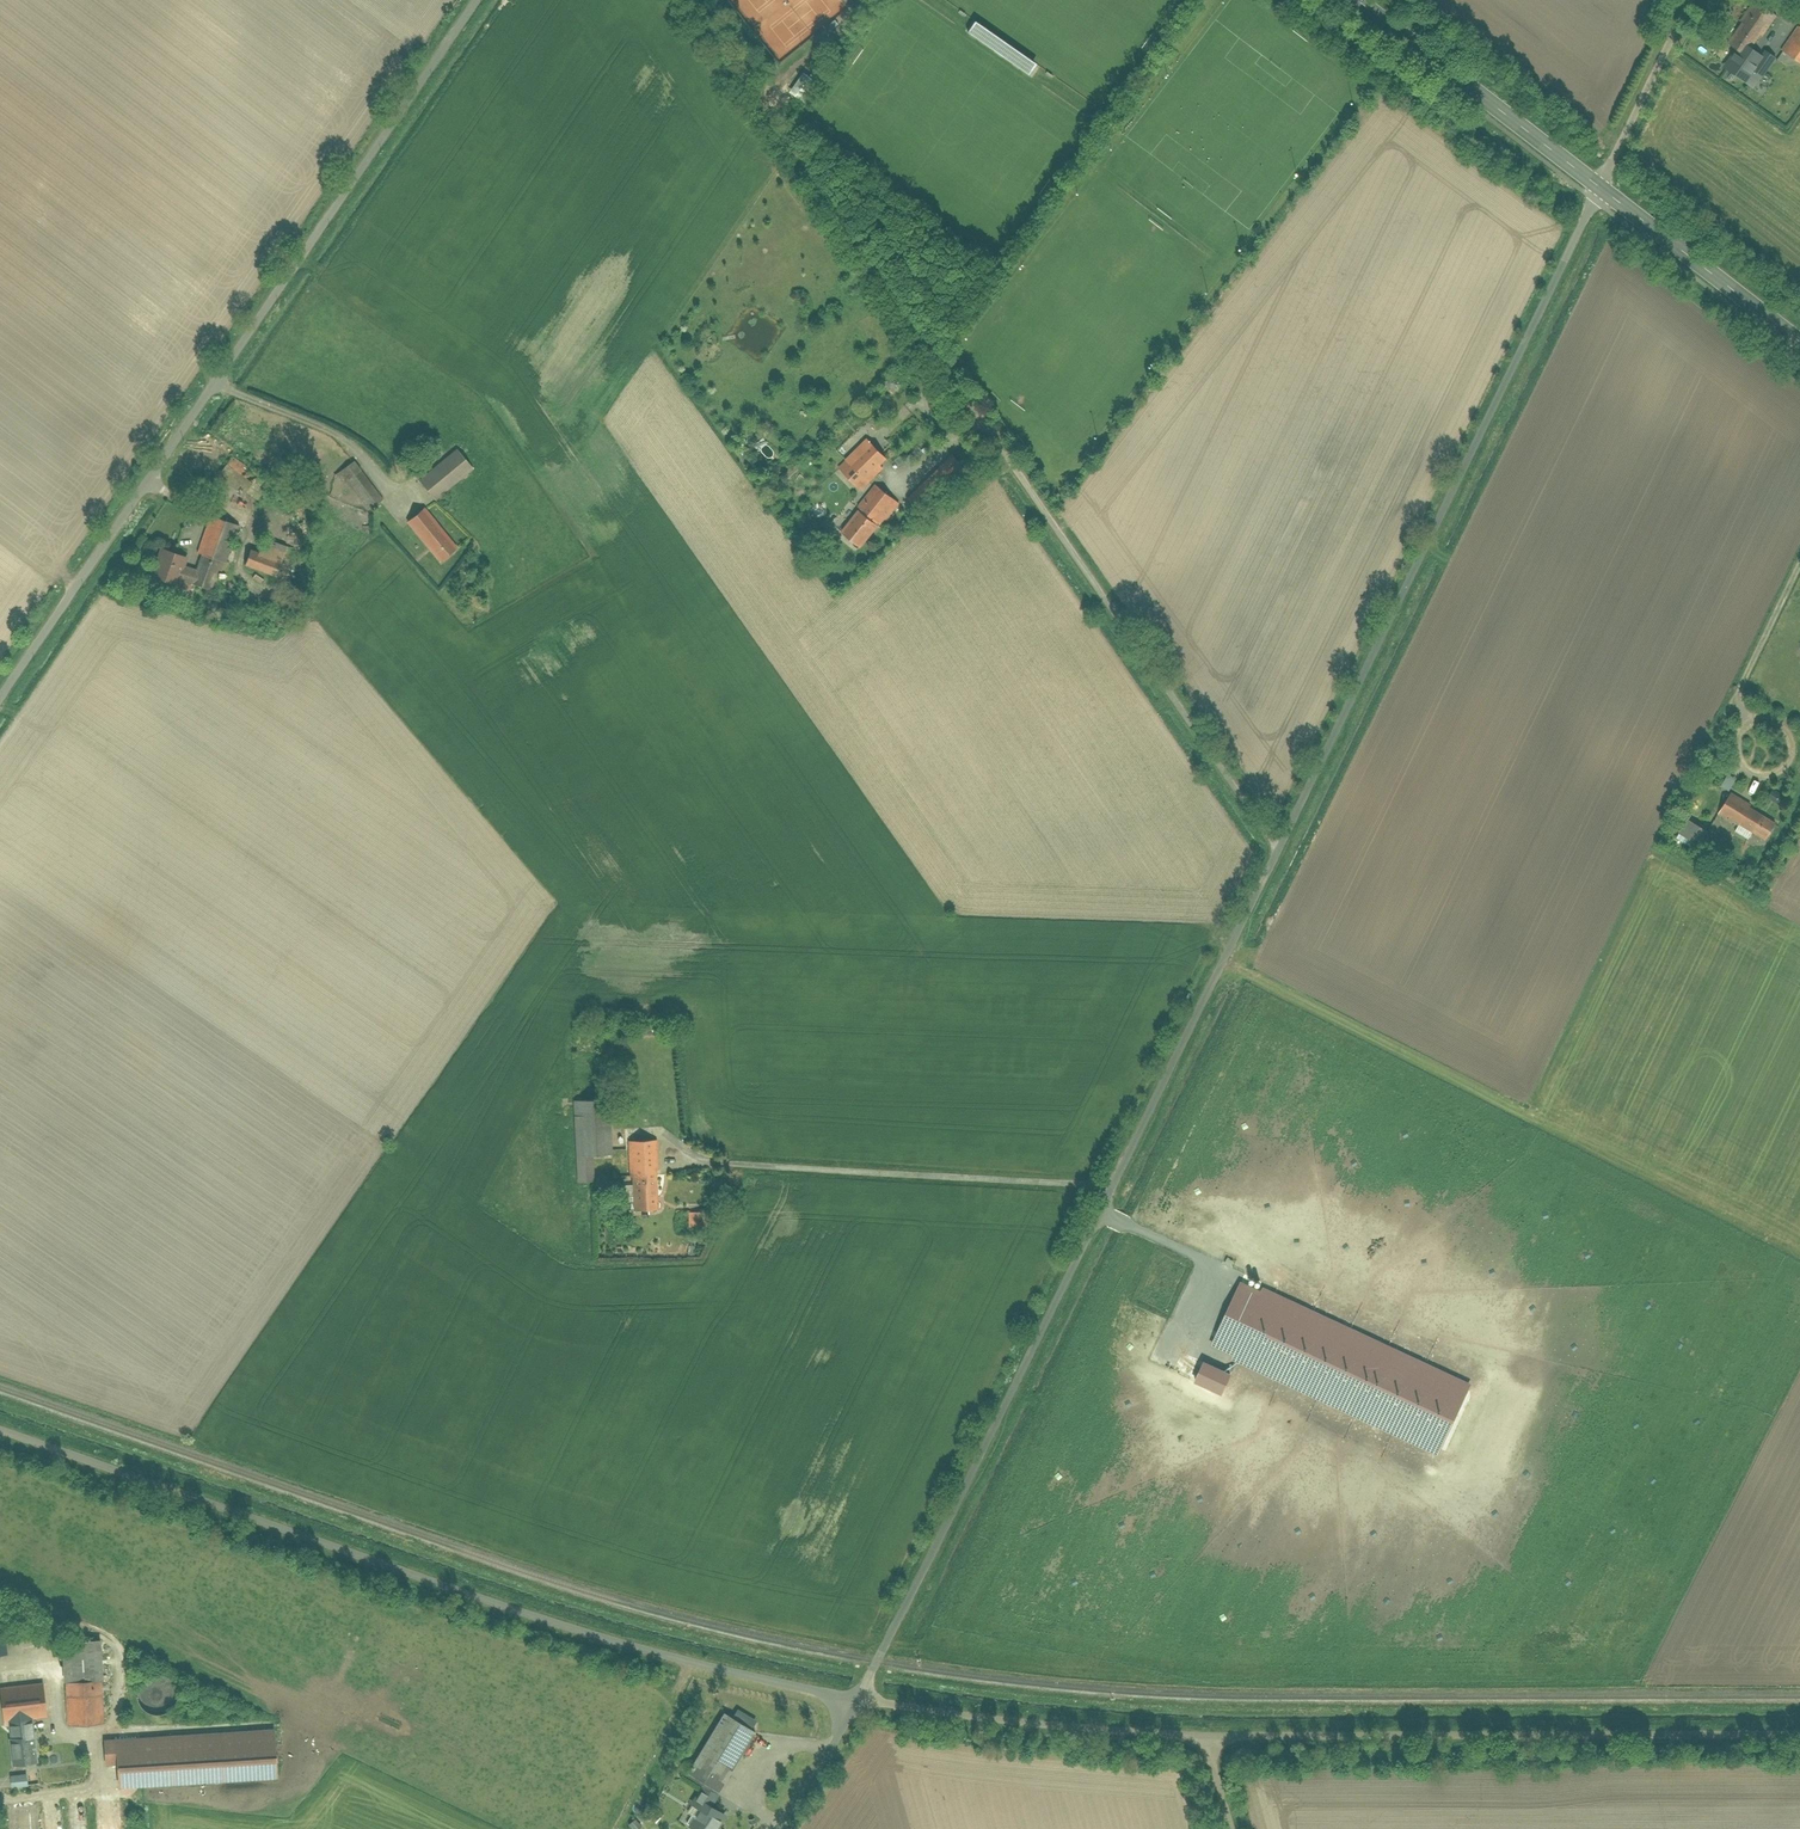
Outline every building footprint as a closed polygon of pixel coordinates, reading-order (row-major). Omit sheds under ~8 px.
[(1721,69),(1755,93),(1780,56),(1799,70),(1799,25),(1782,52),(1763,40),(1776,22),(1752,6),(1724,48),(1732,53),(1721,69)] [(802,76),(786,97),(803,108),(818,88),(802,76)] [(851,294),(843,299),(849,308),(857,302),(851,294)] [(885,382),(885,391),(894,391),(894,382),(885,382)] [(835,472),(857,494),(884,466),(861,444),(835,472)] [(258,470),(231,451),(216,471),(246,492),(258,470)] [(462,453),(423,481),(434,497),(473,469),(462,453)] [(950,459),(906,503),(918,515),(962,472),(950,459)] [(356,464),(341,475),(369,513),(384,502),(356,464)] [(872,490),(838,537),(856,550),(891,503),(872,490)] [(190,585),(209,592),(234,527),(203,515),(189,550),(199,554),(189,580),(176,575),(183,557),(161,549),(149,580),(170,588),(187,595),(190,585)] [(425,515),(411,528),(444,565),(458,553),(425,515)] [(259,557),(254,571),(280,581),(289,557),(271,550),(267,560),(259,557)] [(1771,790),(1765,800),(1781,809),(1787,799),(1771,790)] [(1761,840),(1772,823),(1728,796),(1717,813),(1761,840)] [(1683,818),(1674,833),(1695,846),(1705,831),(1683,818)] [(603,1102),(566,1103),(569,1183),(589,1182),(588,1155),(605,1154),(603,1102)] [(654,1213),(653,1136),(622,1137),(622,1168),(629,1168),(629,1213),(654,1213)] [(691,1229),(709,1231),(710,1219),(692,1217),(691,1229)] [(1242,1272),(1205,1346),(1436,1460),(1473,1386),(1242,1272)] [(106,1721),(97,1640),(63,1644),(72,1725),(106,1721)] [(178,1699),(179,1696),(178,1693),(177,1689),(175,1685),(173,1682),(170,1680),(167,1679),(163,1678),(160,1677),(155,1678),(152,1679),(149,1681),(146,1684),(144,1687),(143,1690),(142,1693),(142,1696),(142,1701),(143,1704),(145,1707),(147,1709),(151,1712),(153,1713),(158,1714),(161,1714),(164,1714),(168,1713),(170,1711),(173,1709),(176,1706),(177,1703),(178,1699)] [(45,1688),(6,1691),(8,1719),(14,1719),(18,1764),(40,1762),(37,1719),(48,1718),(45,1688)] [(718,1818),(702,1809),(749,1727),(716,1709),(675,1781),(695,1792),(685,1809),(693,1813),(684,1828),(712,1828),(718,1818)] [(269,1730),(107,1740),(108,1757),(121,1756),(123,1785),(272,1776),(269,1730)] [(6,1777),(6,1788),(23,1787),(23,1776),(6,1777)]
